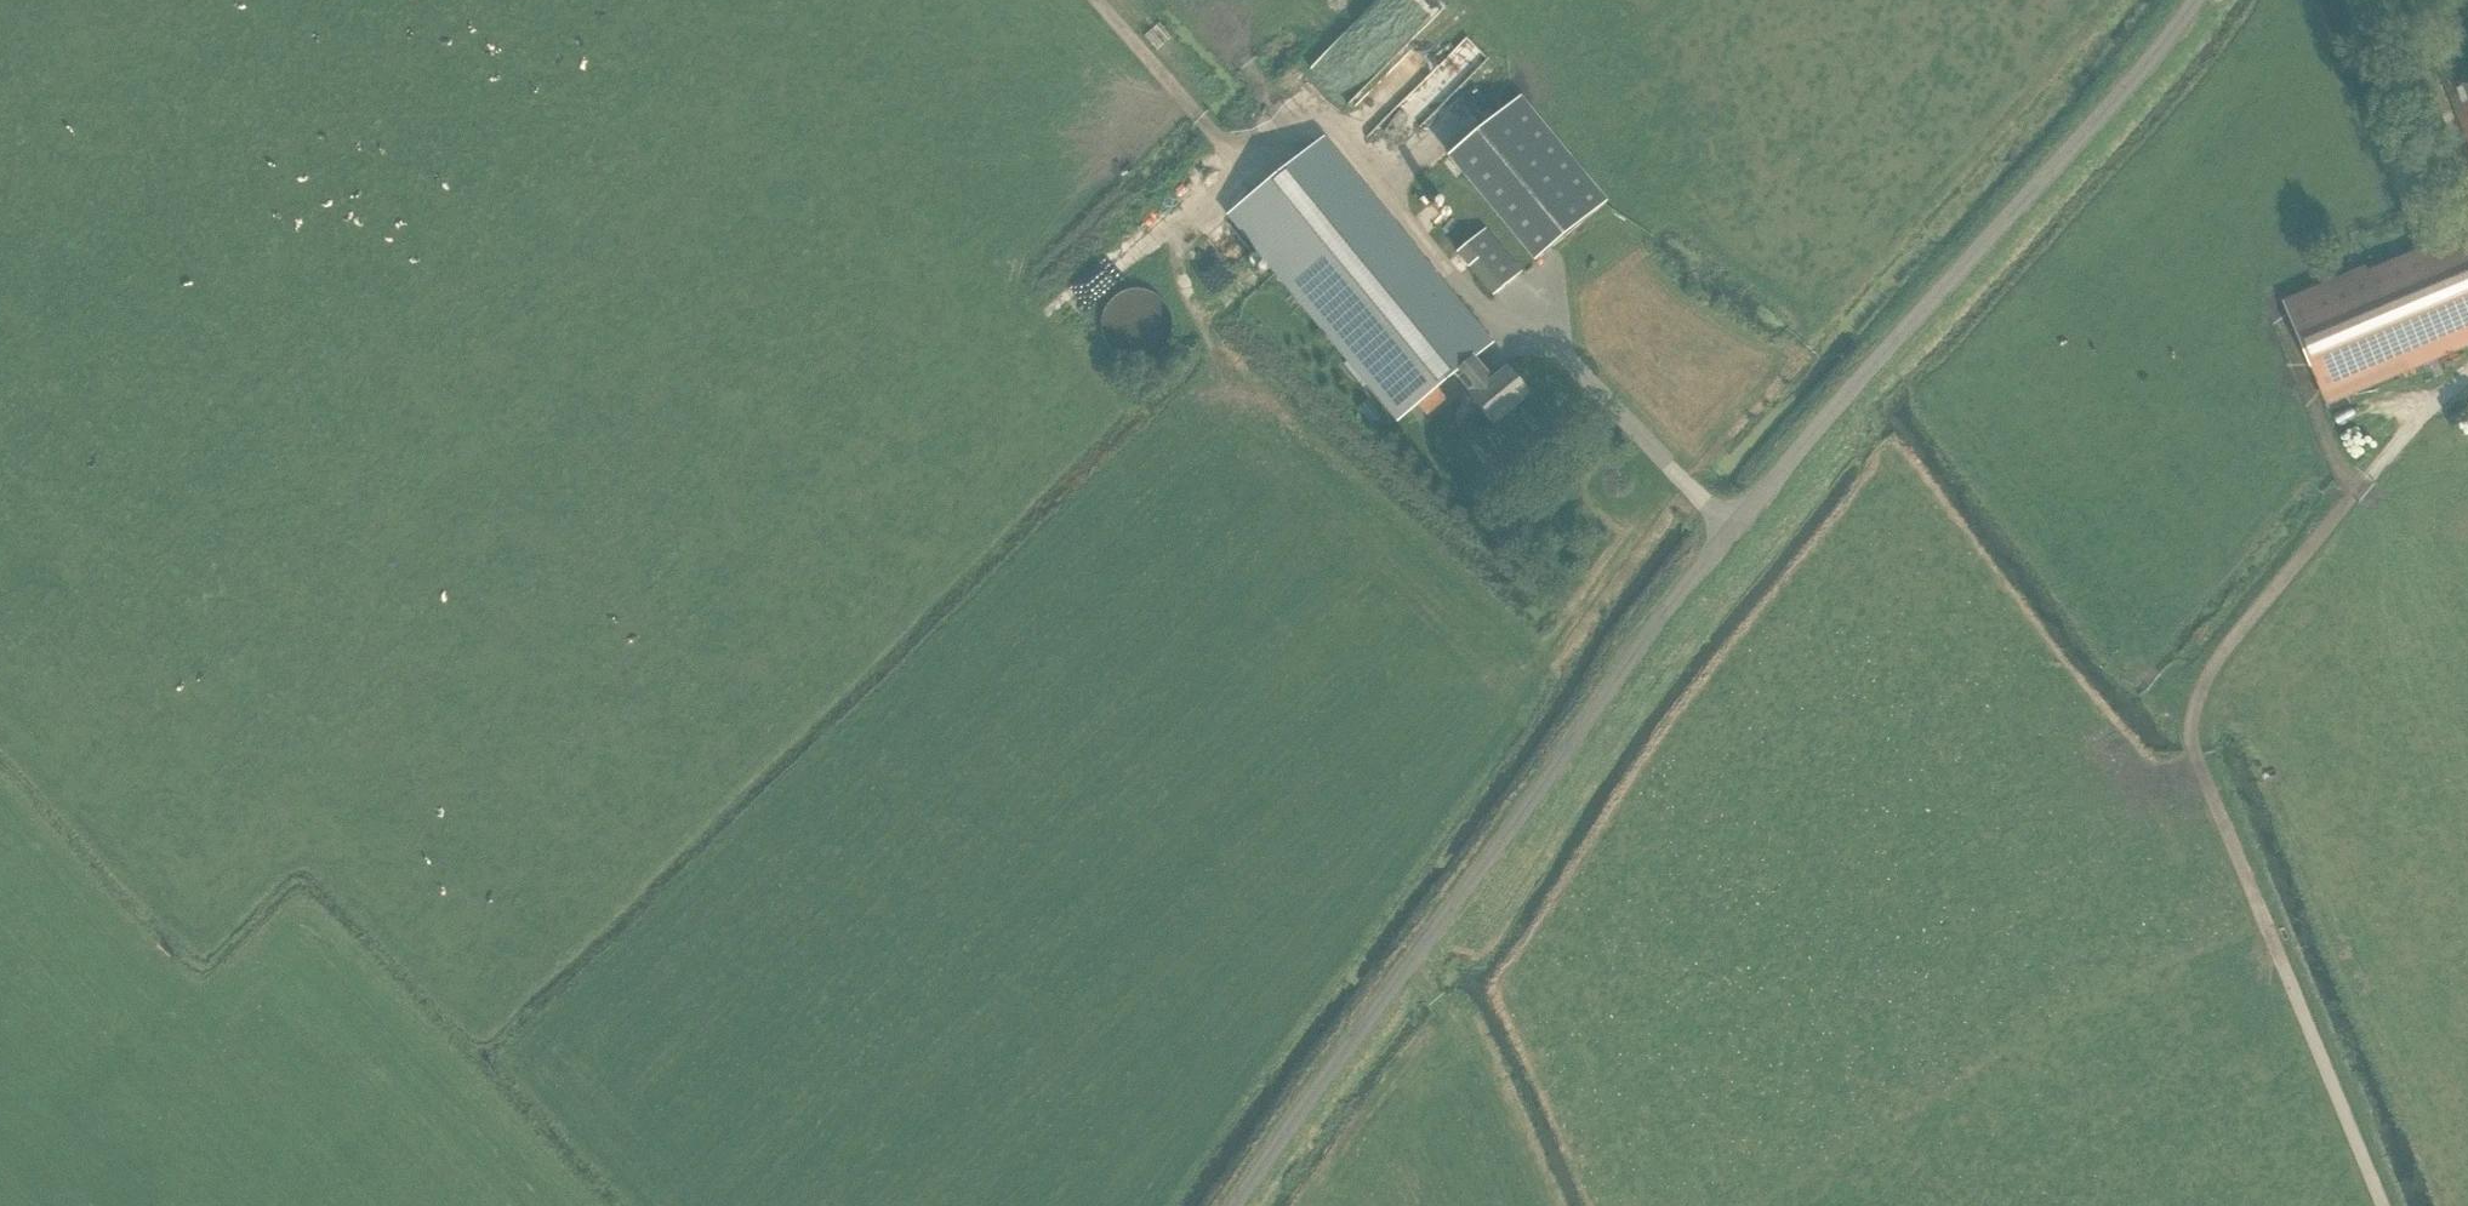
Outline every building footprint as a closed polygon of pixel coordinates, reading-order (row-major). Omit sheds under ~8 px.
[(1309,79),(1344,115),(1411,48),(1376,13),(1309,79)] [(2447,85),(2467,136),(2467,76),(2447,85)] [(1518,101),(1449,157),(1534,262),(1603,206),(1518,101)] [(1493,424),(1528,396),(1506,369),(1491,381),(1472,359),(1492,343),(1324,138),(1229,214),(1400,418),(1453,374),(1472,396),(1471,398),(1493,424)] [(2365,273),(2363,268),(2283,302),(2327,407),(2408,372),(2406,368),(2467,341),(2467,229),(2365,273)] [(1493,295),(1520,272),(1496,243),(1492,245),(1481,232),(1458,251),(1493,295)]
